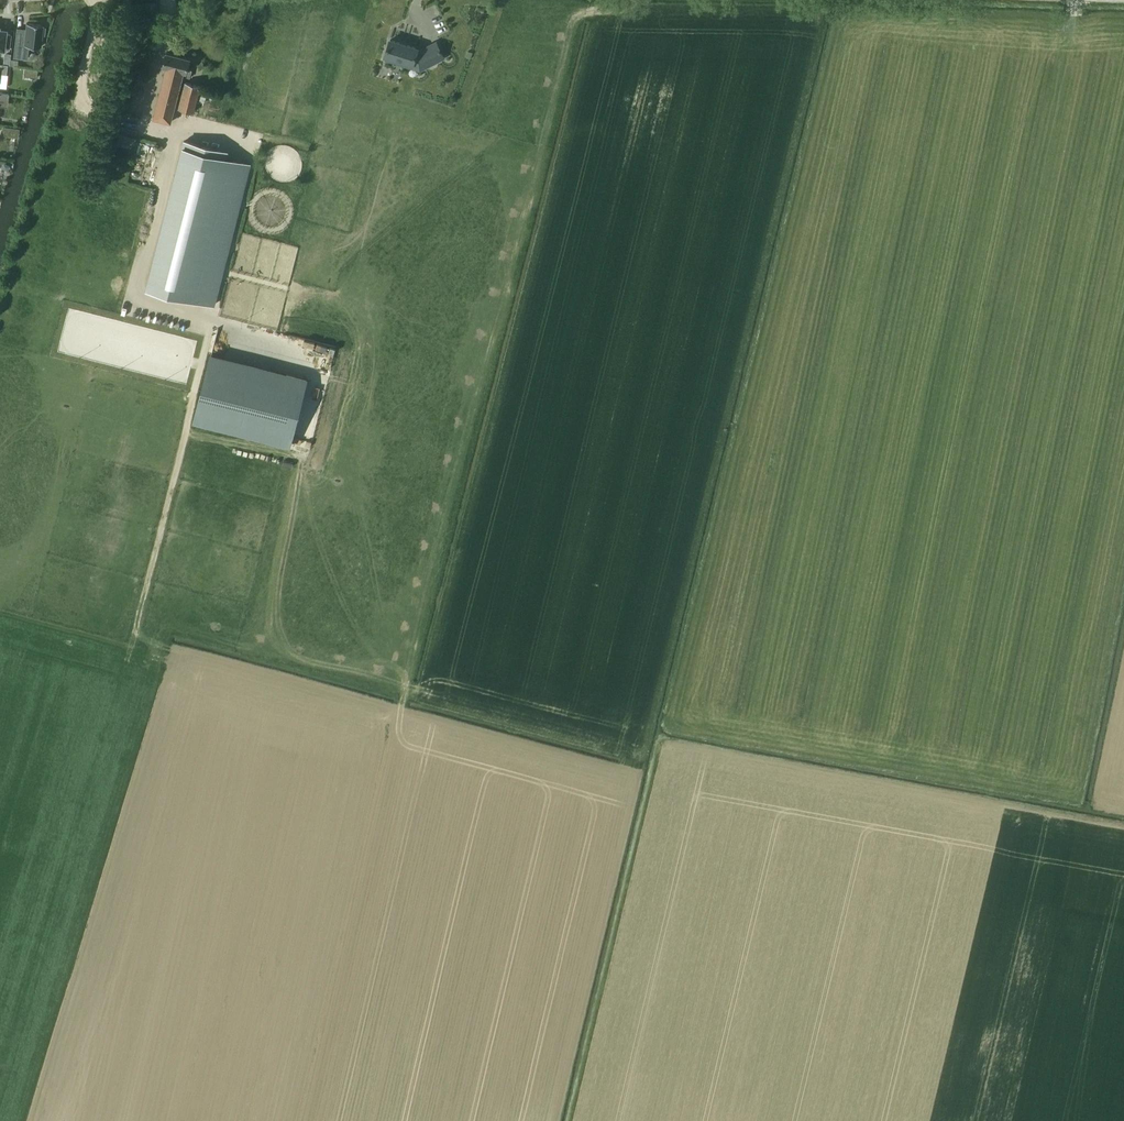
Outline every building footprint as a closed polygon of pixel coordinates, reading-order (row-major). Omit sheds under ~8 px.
[(42,35),(45,35),(45,28),(43,28),(43,25),(27,23),(26,30),(17,29),(14,57),(27,59),(29,46),(41,47),(42,35)] [(10,50),(11,35),(5,34),(5,31),(0,30),(0,49),(10,50)] [(388,49),(385,56),(387,56),(386,60),(396,63),(397,60),(403,62),(402,65),(411,68),(413,63),(425,67),(425,68),(426,67),(444,58),(440,51),(441,51),(440,49),(439,49),(436,43),(426,48),(419,52),(417,51),(417,48),(407,45),(401,43),(390,40),(388,47),(387,49),(388,49)] [(166,53),(163,67),(166,68),(153,118),(170,123),(182,76),(190,78),(192,70),(188,69),(190,59),(166,53)] [(201,86),(185,82),(178,108),(194,112),(201,86)] [(9,94),(0,93),(0,105),(1,105),(6,105),(6,101),(7,96),(9,96),(9,94)] [(130,162),(139,128),(117,123),(108,157),(130,162)] [(4,127),(3,136),(11,137),(12,128),(4,127)] [(184,142),(147,287),(215,305),(250,165),(226,159),(220,158),(222,151),(215,150),(197,145),(184,142)] [(212,354),(194,422),(289,446),(307,378),(212,354)]
